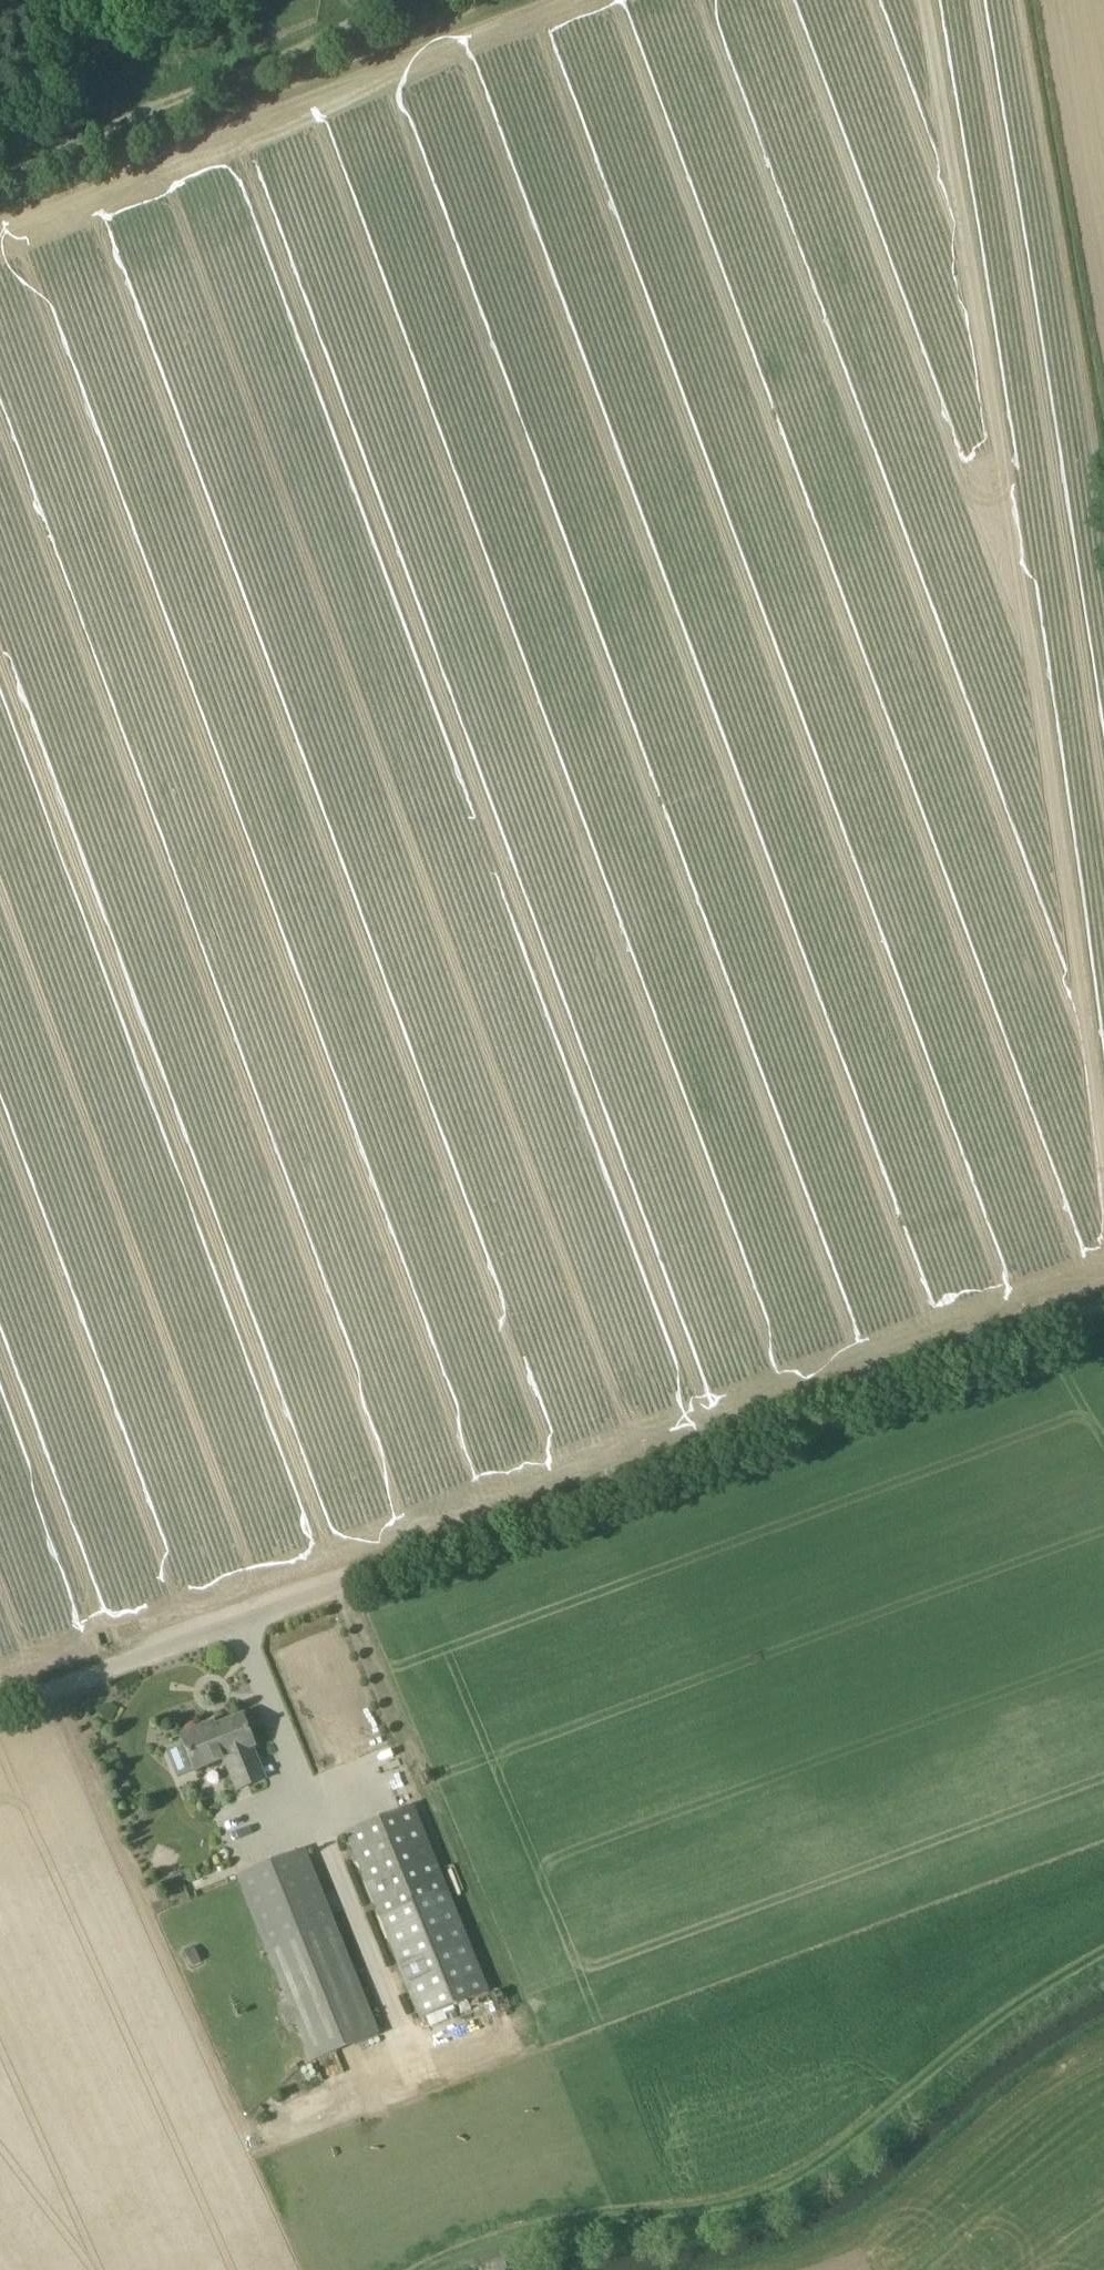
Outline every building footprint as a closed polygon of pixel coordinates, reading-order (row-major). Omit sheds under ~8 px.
[(253,1747),(256,1746),(243,1715),(206,1730),(204,1726),(181,1735),(185,1743),(167,1750),(177,1777),(195,1770),(196,1771),(225,1759),(231,1773),(259,1762),(253,1747)] [(347,1833),(355,1853),(422,2019),(488,1992),(413,1806),(347,1833)] [(239,1876),(247,1897),(290,2003),(280,2007),(288,2027),(298,2023),(314,2062),(380,2035),(305,1850),(239,1876)]
